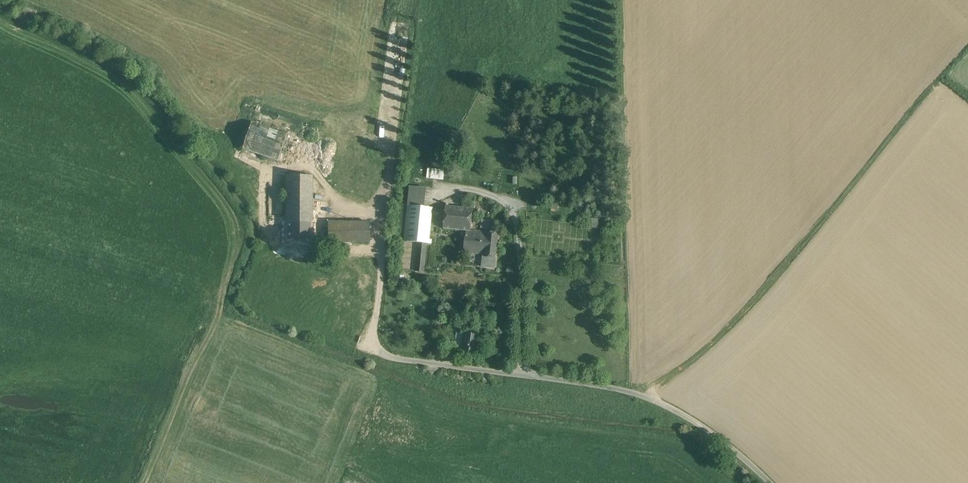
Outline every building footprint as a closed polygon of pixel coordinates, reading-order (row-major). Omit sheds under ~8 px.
[(287,134),(251,122),(242,149),(277,161),(286,136),(287,134)] [(427,177),(445,180),(446,170),(429,167),(427,177)] [(312,176),(286,176),(286,201),(283,201),(283,204),(286,204),(286,223),(312,222),(312,176)] [(425,188),(410,186),(404,241),(419,243),(417,271),(424,272),(427,243),(431,244),(431,240),(430,240),(431,208),(423,207),(425,188)] [(498,233),(488,232),(471,230),(473,209),(446,206),(444,228),(467,231),(464,253),(483,255),(482,267),(495,268),(498,233)] [(481,228),(490,230),(492,220),(483,218),(481,228)] [(312,243),(312,222),(286,223),(285,243),(312,243)] [(369,242),(369,222),(329,222),(329,242),(369,242)] [(458,319),(452,318),(450,331),(456,332),(458,319)] [(464,334),(457,333),(456,346),(458,351),(466,352),(466,355),(474,356),(475,353),(478,354),(481,336),(476,335),(477,332),(471,332),(471,335),(464,334)]
